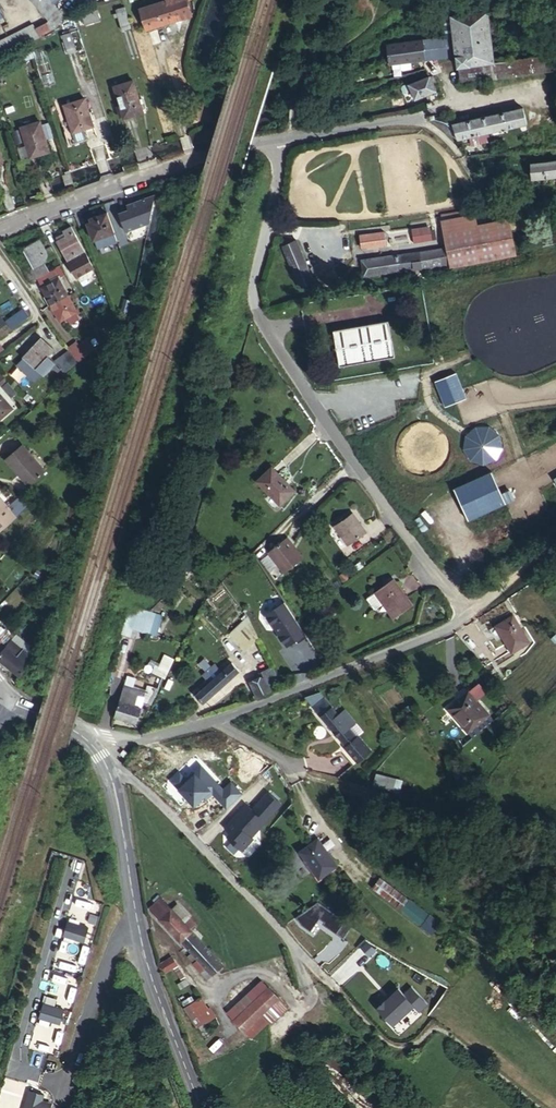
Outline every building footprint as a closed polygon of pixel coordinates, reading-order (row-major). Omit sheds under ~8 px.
[(54,32),(58,14),(47,0),(30,0),(49,23),(38,33),(44,40),(54,32)] [(175,22),(191,18),(186,0),(166,0),(166,2),(139,9),(145,30),(175,22)] [(130,30),(124,9),(116,11),(122,32),(130,30)] [(98,21),(95,11),(79,16),(82,27),(98,21)] [(495,64),(493,51),(491,41),(488,23),(486,12),(443,19),(444,30),(445,33),(451,32),(455,56),(457,70),(495,64)] [(0,48),(0,65),(10,58),(18,53),(33,45),(40,42),(33,29),(0,48)] [(386,42),(386,43),(388,62),(389,66),(455,56),(451,32),(445,33),(428,35),(389,41),(386,42)] [(76,53),(71,36),(62,38),(68,56),(76,53)] [(510,61),(509,59),(508,53),(503,49),(493,51),(495,64),(510,61)] [(495,64),(457,70),(460,86),(555,71),(553,56),(510,62),(510,61),(495,64)] [(430,79),(410,87),(415,101),(423,98),(435,93),(430,79)] [(141,114),(132,82),(112,87),(122,120),(141,114)] [(86,102),(65,108),(73,135),(93,129),(86,102)] [(443,118),(431,120),(458,142),(476,137),(478,146),(486,144),(484,135),(526,125),(523,109),(453,125),(448,118),(443,118)] [(40,122),(21,127),(30,157),(49,152),(40,122)] [(530,166),(532,180),(555,177),(555,163),(530,166)] [(444,229),(450,266),(516,256),(510,219),(477,224),(475,213),(443,219),(444,229)] [(102,239),(113,235),(106,215),(90,221),(91,224),(87,226),(92,242),(102,239)] [(412,242),(431,241),(430,225),(411,226),(412,242)] [(68,265),(86,255),(71,228),(63,233),(65,238),(56,243),(68,265)] [(359,232),(359,247),(385,246),(385,231),(359,232)] [(113,235),(102,239),(104,245),(115,241),(113,235)] [(540,239),(542,249),(555,246),(555,236),(540,239)] [(55,258),(50,248),(45,251),(40,241),(22,251),(31,267),(33,269),(43,264),(55,258)] [(296,241),(281,247),(299,288),(314,281),(296,241)] [(135,247),(126,244),(121,260),(131,262),(135,247)] [(363,276),(442,267),(441,251),(362,261),(363,276)] [(47,273),(43,264),(33,269),(31,267),(23,271),(30,282),(36,279),(47,273)] [(59,280),(54,270),(47,273),(36,279),(41,289),(59,280)] [(77,281),(72,271),(66,274),(72,284),(77,281)] [(41,289),(46,299),(64,290),(59,280),(41,289)] [(68,297),(64,290),(46,299),(50,307),(68,297)] [(76,315),(68,297),(50,307),(59,324),(66,320),(69,326),(79,321),(75,315),(76,315)] [(10,328),(19,324),(15,314),(6,318),(10,328)] [(387,323),(332,332),(338,369),(393,359),(387,323)] [(52,351),(40,340),(24,358),(42,376),(51,367),(44,360),(52,351)] [(85,359),(94,351),(86,341),(76,348),(85,359)] [(75,363),(77,365),(85,359),(76,348),(74,345),(67,351),(75,363)] [(75,363),(65,353),(53,365),(63,376),(75,363)] [(0,377),(0,398),(10,409),(14,405),(10,400),(16,395),(0,377)] [(11,411),(10,409),(0,398),(0,421),(11,411)] [(45,472),(23,445),(6,459),(29,486),(45,472)] [(293,493),(270,468),(256,481),(271,497),(279,506),(293,493)] [(274,511),(279,506),(271,497),(265,502),(274,511)] [(16,519),(0,501),(0,533),(16,519)] [(364,535),(350,515),(332,528),(345,548),(364,535)] [(301,560),(284,539),(265,553),(282,574),(301,560)] [(411,603),(392,577),(373,590),(386,608),(392,617),(411,603)] [(386,608),(373,590),(365,596),(377,614),(386,608)] [(142,631),(148,613),(140,610),(139,612),(129,610),(124,626),(142,631)] [(256,639),(246,618),(227,634),(242,651),(256,639)] [(530,645),(517,618),(498,627),(511,654),(530,645)] [(5,648),(0,654),(0,663),(17,678),(32,662),(19,650),(13,656),(5,648)] [(155,674),(165,678),(174,658),(164,653),(155,674)] [(238,671),(231,663),(194,697),(202,705),(238,671)] [(280,688),(270,668),(253,675),(256,681),(250,684),(257,699),(258,700),(270,694),(270,692),(280,688)] [(139,696),(122,691),(119,703),(128,707),(129,702),(134,704),(132,708),(138,710),(142,701),(145,702),(143,705),(150,709),(157,694),(151,691),(150,694),(140,692),(139,696)] [(486,718),(465,695),(445,712),(466,735),(486,718)] [(340,718),(323,696),(322,696),(309,700),(347,748),(350,752),(360,744),(357,740),(348,729),(340,718)] [(128,707),(119,703),(112,719),(131,727),(138,710),(132,708),(134,704),(129,702),(128,707)] [(344,715),(340,718),(348,729),(352,725),(344,715)] [(486,718),(466,735),(471,740),(491,724),(486,718)] [(350,752),(347,748),(341,752),(347,759),(353,768),(370,754),(358,739),(357,740),(360,744),(350,752)] [(128,754),(123,749),(119,754),(125,758),(128,754)] [(398,792),(402,779),(376,771),(372,785),(398,792)] [(229,824),(250,838),(265,815),(244,802),(229,824)] [(336,866),(317,840),(300,852),(319,879),(336,866)] [(166,874),(173,868),(169,863),(162,869),(166,874)] [(379,878),(371,888),(442,943),(450,933),(379,878)] [(183,923),(172,910),(159,896),(153,900),(155,904),(151,908),(180,941),(196,927),(189,919),(183,923)] [(318,918),(342,936),(350,925),(314,899),(298,920),(310,928),(318,918)] [(177,905),(172,910),(183,923),(189,919),(177,905)] [(196,927),(180,941),(191,954),(187,957),(206,979),(229,959),(199,924),(196,927)] [(86,935),(65,928),(62,937),(83,943),(86,935)] [(439,958),(446,964),(459,952),(453,945),(439,958)] [(173,967),(176,965),(172,959),(159,966),(164,973),(173,967)] [(185,980),(176,965),(173,967),(181,982),(185,980)] [(413,1005),(418,1011),(427,1003),(406,980),(376,1006),(392,1024),(413,1005)] [(234,1020),(268,988),(262,982),(228,1014),(234,1020)] [(278,999),(268,988),(234,1020),(244,1030),(260,1016),(278,999)] [(184,1009),(198,1000),(191,990),(177,999),(184,1009)] [(283,1005),(278,999),(260,1016),(266,1023),(277,1013),(284,1007),(283,1005)] [(210,1018),(198,1000),(184,1009),(191,1021),(200,1016),(204,1022),(210,1018)] [(62,1016),(41,1009),(39,1018),(59,1024),(62,1016)] [(205,1023),(204,1022),(200,1016),(191,1021),(196,1029),(205,1023)] [(260,1016),(244,1030),(251,1037),(266,1023),(260,1016)] [(368,1090),(325,1051),(308,1069),(349,1107),(350,1107),(387,1107),(368,1090)] [(24,1107),(52,1107),(53,1103),(43,1100),(44,1095),(29,1091),(24,1107)]
